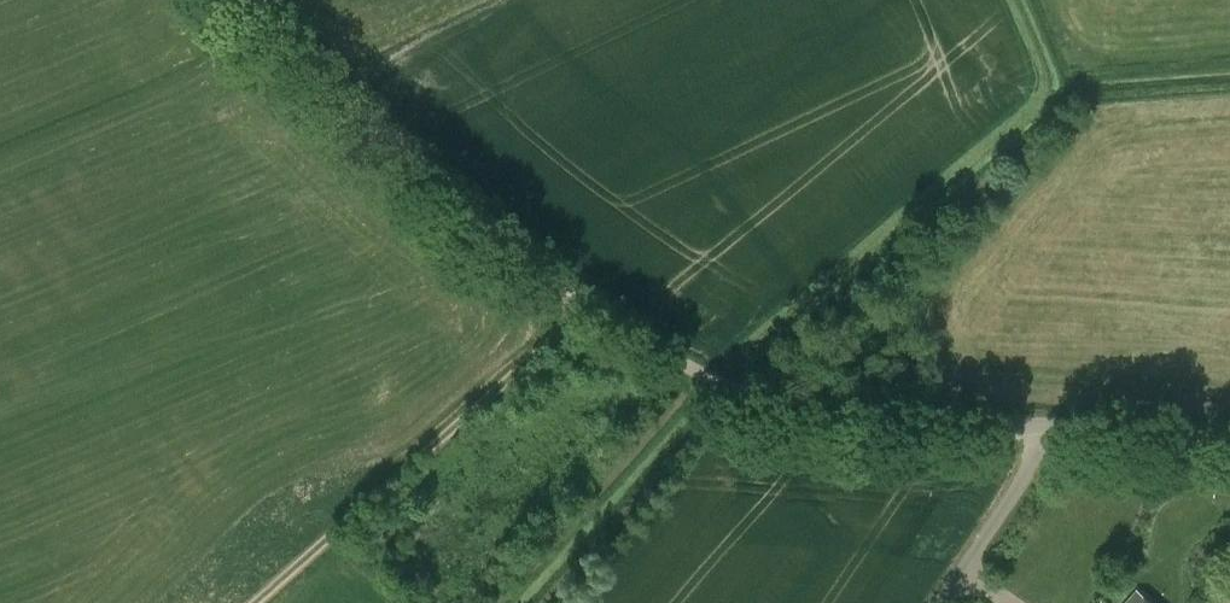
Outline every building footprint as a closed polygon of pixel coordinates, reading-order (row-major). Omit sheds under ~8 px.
[(1127,602),(1151,602),(1138,591),(1127,602)]
